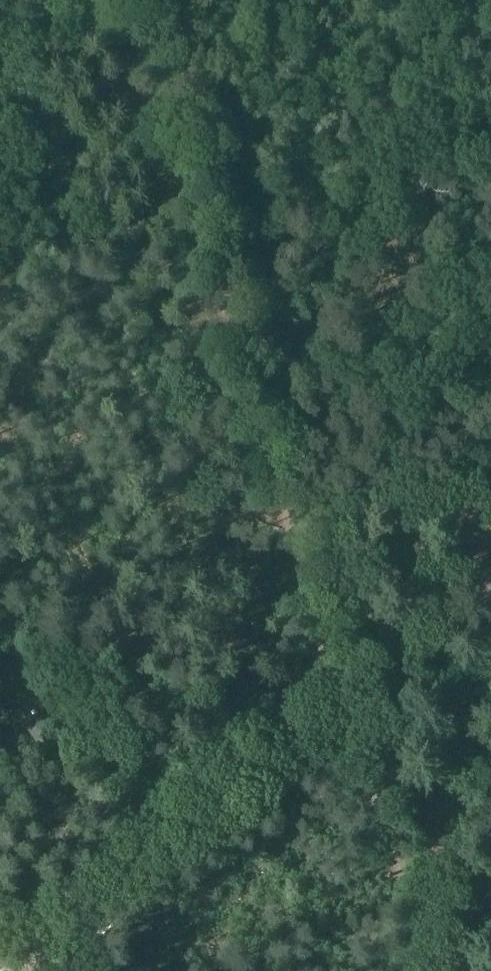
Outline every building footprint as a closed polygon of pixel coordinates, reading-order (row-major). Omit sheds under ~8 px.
[(52,734),(39,716),(25,726),(38,744),(52,734)]
